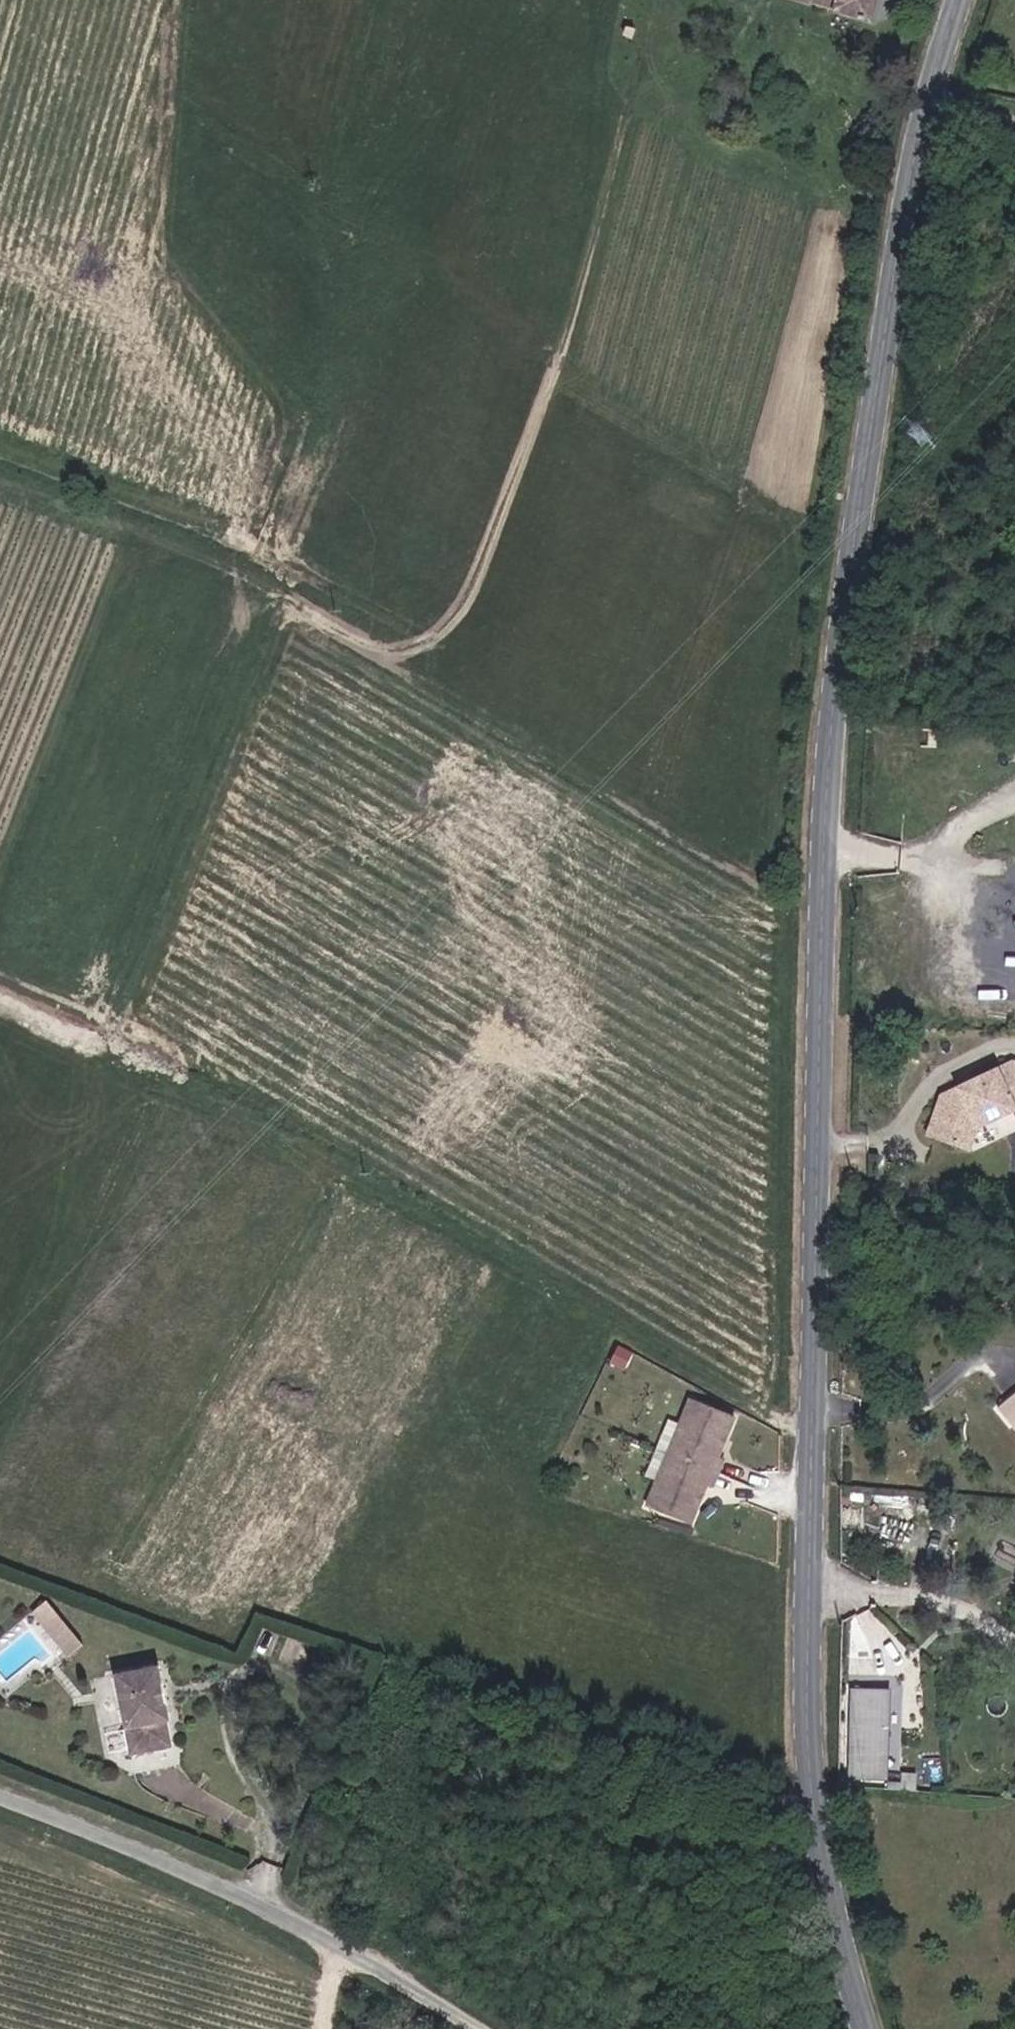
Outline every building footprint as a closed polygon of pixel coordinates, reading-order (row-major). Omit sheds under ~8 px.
[(981,1128),(1014,1108),(1014,1065),(1008,1063),(941,1099),(925,1135),(972,1152),(981,1128)] [(710,1480),(721,1483),(729,1452),(721,1449),(733,1406),(689,1392),(652,1507),(697,1520),(710,1480)] [(997,1411),(1014,1431),(1014,1398),(997,1411)] [(52,1598),(35,1609),(67,1657),(84,1645),(52,1598)] [(136,1758),(182,1749),(164,1667),(118,1675),(136,1758)] [(883,1779),(884,1755),(886,1755),(888,1690),(851,1689),(849,1754),(852,1754),(851,1778),(883,1779)] [(916,1775),(902,1775),(901,1791),(915,1791),(916,1775)]
